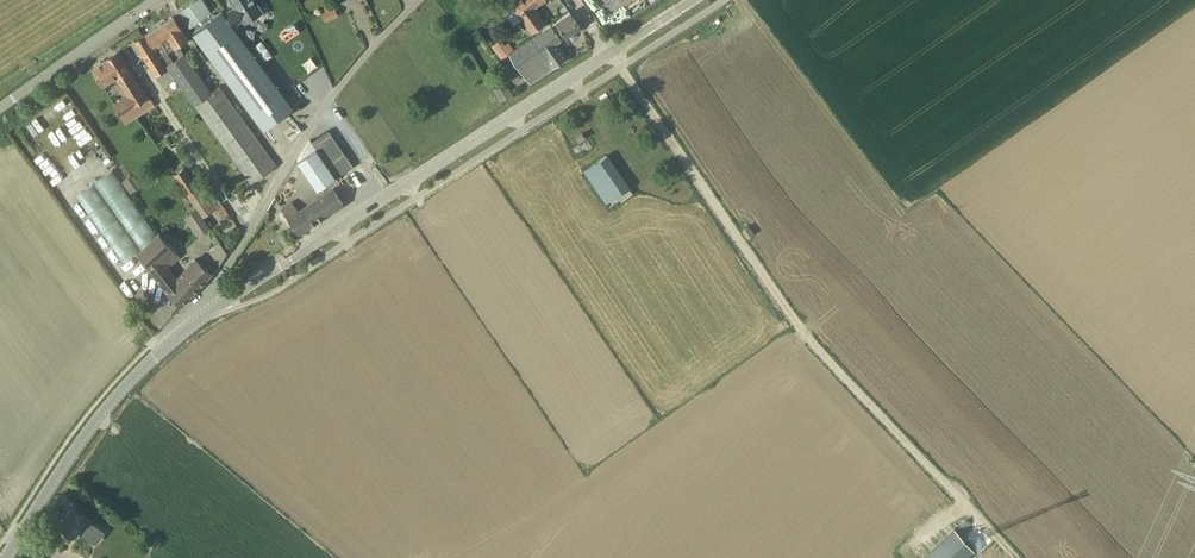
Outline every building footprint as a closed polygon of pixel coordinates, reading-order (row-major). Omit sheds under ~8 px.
[(180,14),(189,27),(211,11),(204,0),(196,0),(183,8),(185,11),(180,14)] [(224,9),(236,25),(243,21),(245,24),(262,13),(254,0),(228,0),(229,2),(231,4),(224,9)] [(546,22),(535,7),(543,0),(517,0),(512,4),(533,31),(546,22)] [(339,16),(336,11),(335,7),(322,13),(325,21),(339,16)] [(222,10),(192,32),(259,123),(263,128),(293,106),(288,100),(222,10)] [(580,26),(570,12),(551,25),(550,24),(509,53),(531,83),(556,65),(567,57),(557,42),(580,26)] [(174,16),(164,22),(169,30),(164,33),(166,38),(160,42),(167,52),(175,47),(179,45),(188,39),(174,16)] [(145,34),(153,46),(160,57),(162,56),(167,52),(160,42),(166,38),(164,33),(169,30),(164,22),(145,34)] [(135,42),(144,57),(155,50),(145,35),(135,42)] [(501,59),(514,49),(509,42),(505,44),(501,39),(491,46),(501,59)] [(175,47),(167,52),(162,56),(168,65),(173,61),(185,53),(179,45),(175,47)] [(115,77),(128,68),(117,49),(89,67),(99,84),(100,86),(115,77)] [(144,57),(156,76),(163,87),(177,78),(169,67),(167,69),(155,50),(144,57)] [(173,61),(168,65),(169,67),(177,78),(184,88),(195,103),(212,91),(185,53),(173,61)] [(136,117),(155,105),(148,95),(147,97),(128,68),(115,77),(126,95),(112,105),(118,115),(124,125),(136,117)] [(501,101),(511,95),(504,83),(494,89),(501,101)] [(219,86),(212,91),(195,103),(252,183),(276,166),(219,86)] [(314,147),(334,177),(336,176),(352,165),(328,130),(310,142),(314,147)] [(578,142),(586,138),(582,132),(575,137),(578,142)] [(310,142),(309,140),(297,160),(317,189),(334,177),(314,147),(310,142)] [(593,161),(604,156),(596,140),(585,145),(593,161)] [(633,192),(611,153),(585,167),(607,206),(633,192)] [(202,215),(214,206),(197,180),(196,181),(184,163),(172,171),(202,215)] [(122,262),(137,251),(160,232),(113,169),(75,196),(122,262)] [(122,181),(131,193),(140,186),(131,175),(122,181)] [(332,188),(298,210),(292,200),(281,207),(298,233),(343,204),(332,188)] [(223,204),(217,208),(223,217),(229,213),(223,204)] [(208,224),(195,207),(183,216),(195,233),(208,224)] [(749,225),(748,225),(742,230),(747,238),(755,233),(749,225)] [(160,232),(137,251),(149,267),(166,291),(182,305),(212,273),(196,258),(177,279),(168,266),(180,256),(160,232)] [(285,233),(279,238),(284,245),(290,241),(285,233)] [(210,250),(218,261),(229,254),(221,242),(210,250)] [(64,527),(74,534),(76,532),(90,542),(96,543),(105,531),(72,506),(58,525),(63,528),(64,527)] [(919,557),(963,557),(975,547),(954,525),(919,557)]
